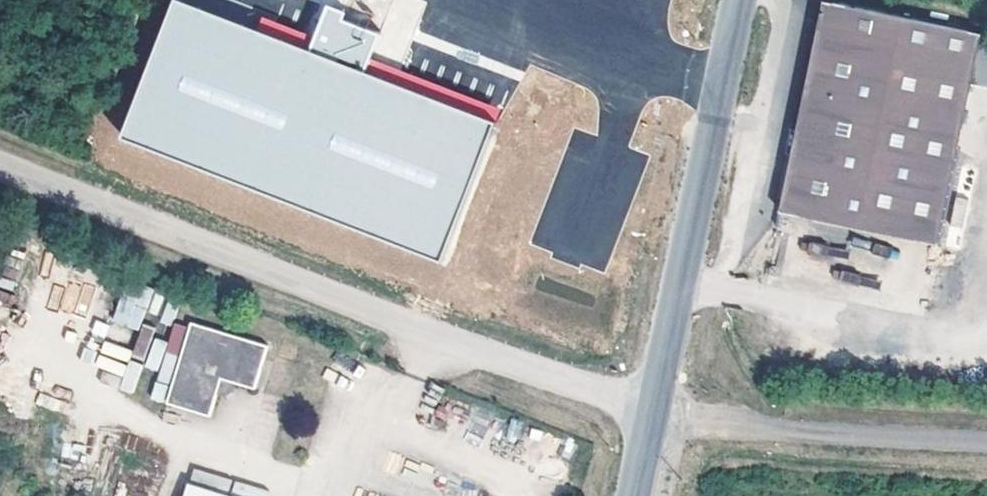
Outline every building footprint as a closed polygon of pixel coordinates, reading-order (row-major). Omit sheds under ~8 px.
[(117,138),(439,260),(492,120),(363,71),(378,32),(341,18),(344,10),(323,3),(306,49),(175,0),(170,0),(117,138)] [(826,0),(823,0),(794,139),(779,209),(939,243),(983,32),(826,0)] [(533,243),(555,248),(562,221),(539,216),(533,243)] [(91,288),(52,282),(48,309),(87,315),(91,288)] [(124,282),(113,323),(139,330),(134,350),(104,342),(101,354),(127,361),(119,390),(133,394),(141,363),(159,368),(169,331),(155,327),(164,292),(124,282)] [(204,320),(178,402),(221,415),(229,390),(235,392),(238,392),(242,390),(246,388),(247,383),(267,389),(280,344),(204,320)] [(197,484),(194,495),(235,495),(197,484)]
